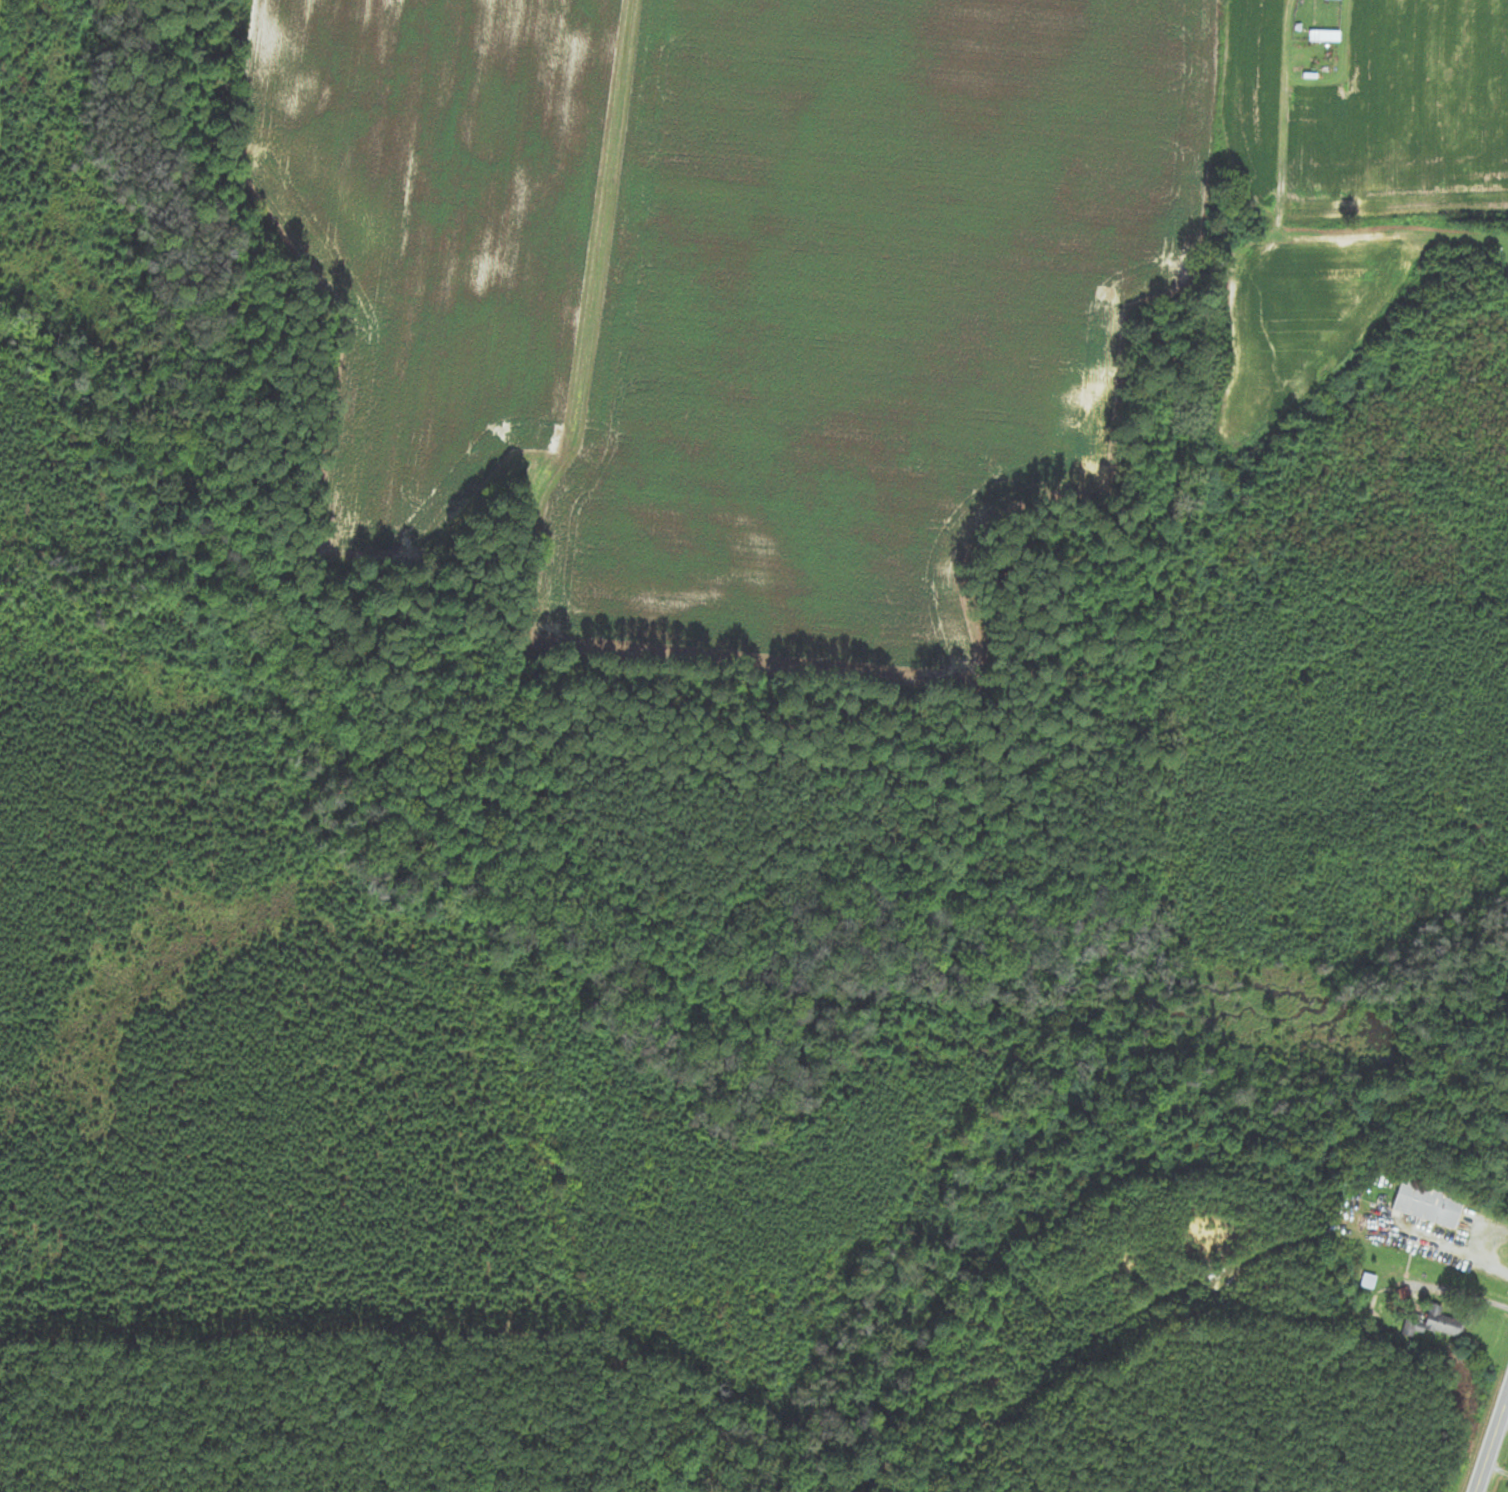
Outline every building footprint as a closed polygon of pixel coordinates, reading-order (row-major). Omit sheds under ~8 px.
[(1456,1231),(1465,1199),(1402,1180),(1393,1212),(1456,1231)] [(1441,1316),(1443,1308),(1430,1305),(1426,1322),(1406,1317),(1401,1336),(1422,1341),(1425,1331),(1462,1340),(1466,1322),(1441,1316)]
